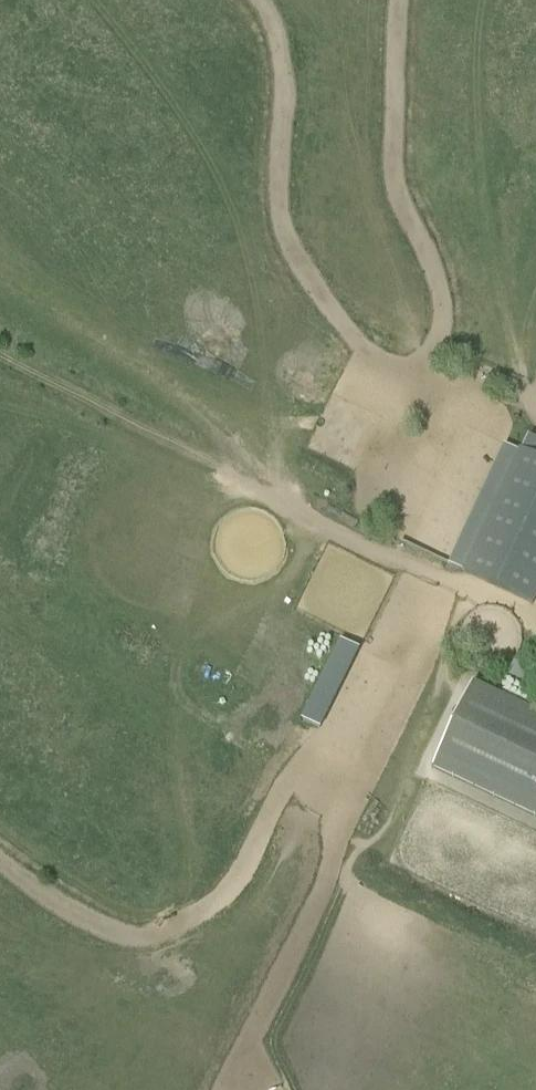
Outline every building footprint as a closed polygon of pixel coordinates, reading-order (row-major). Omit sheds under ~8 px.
[(464,571),(533,604),(535,597),(535,458),(520,451),(464,571)] [(338,637),(301,718),(321,727),(358,646),(338,637)] [(472,683),(432,767),(535,817),(535,714),(472,683)]
